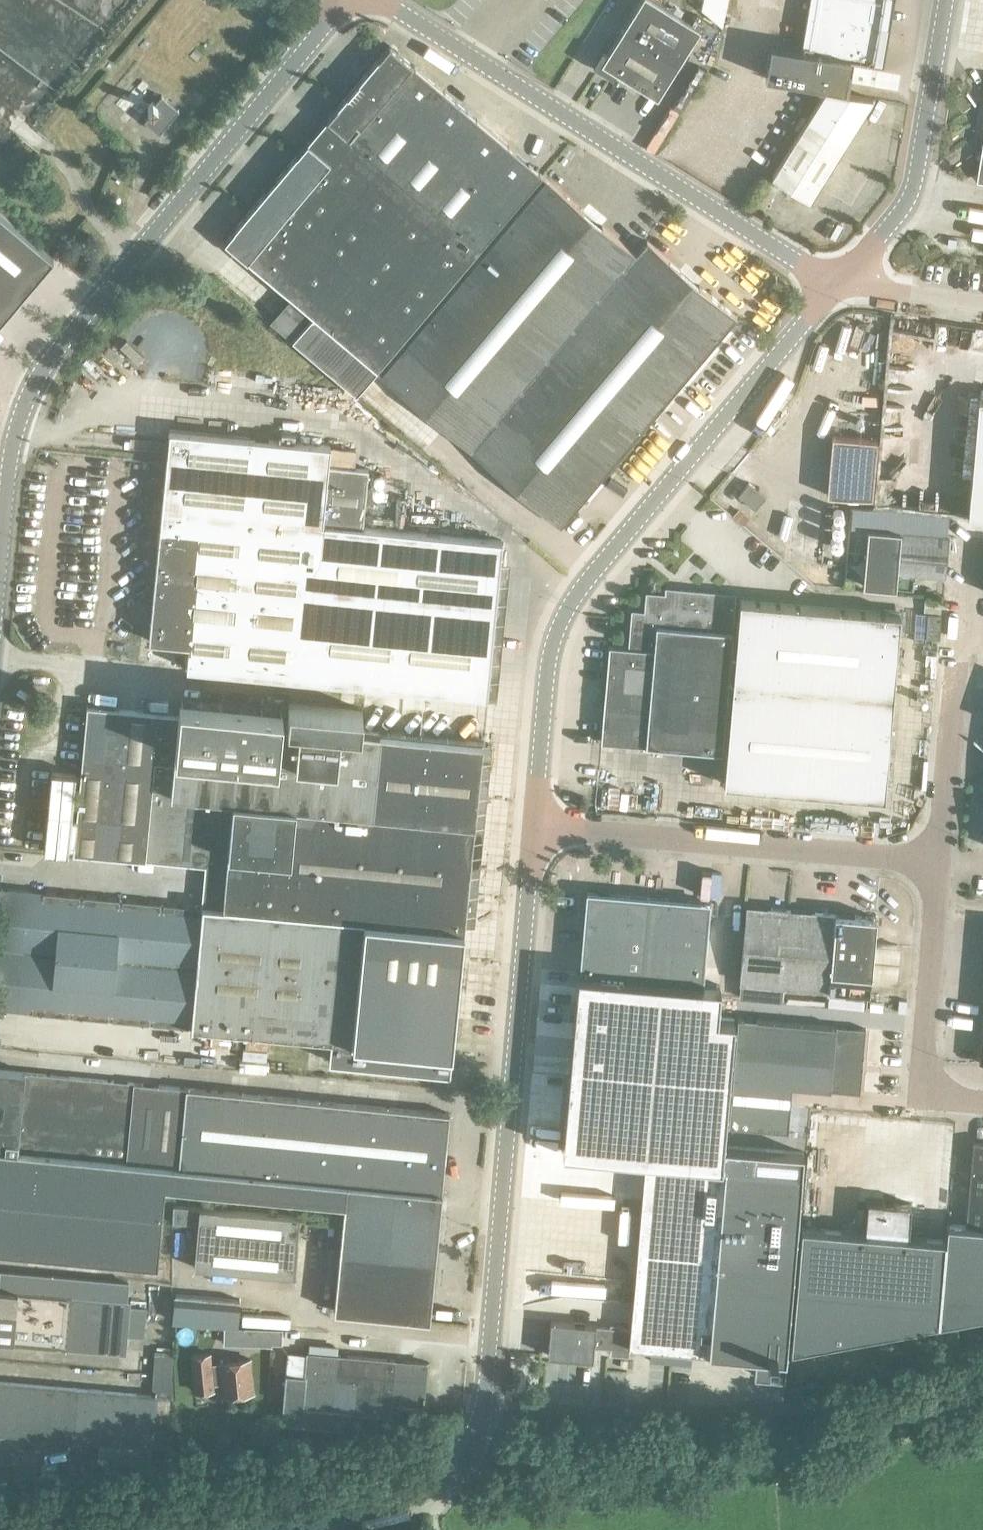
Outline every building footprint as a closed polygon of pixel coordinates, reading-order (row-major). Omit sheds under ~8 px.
[(700,28),(656,0),(640,0),(608,52),(603,48),(593,63),(613,76),(616,71),(658,96),(700,28)] [(766,76),(845,89),(850,58),(875,62),(881,25),(889,26),(890,25),(883,24),(887,0),(810,0),(802,49),(771,44),(766,76)] [(492,256),(553,183),(390,45),(360,80),(436,144),(404,182),(492,256)] [(436,144),(360,80),(328,118),(404,182),(436,144)] [(827,90),(809,119),(773,177),(809,200),(872,98),(827,90)] [(153,111),(145,119),(159,132),(179,109),(162,94),(155,102),(153,100),(148,107),(153,111)] [(313,145),(308,142),(225,240),(292,296),(325,324),(378,369),(389,379),(492,256),(404,182),(328,118),(328,119),(332,122),(313,145)] [(99,130),(115,150),(123,144),(106,124),(99,130)] [(982,150),(976,154),(980,159),(979,169),(973,173),(978,179),(982,180),(982,142),(982,150)] [(553,183),(492,256),(389,379),(561,525),(738,316),(648,240),(636,253),(553,183)] [(753,205),(771,200),(768,191),(750,196),(753,205)] [(51,255),(0,212),(0,322),(54,257),(51,255)] [(292,296),(271,321),(357,393),(378,369),(325,324),(292,296)] [(978,396),(968,516),(982,518),(982,397),(978,396)] [(187,667),(366,684),(387,686),(394,608),(495,617),(502,540),(363,526),(369,468),(355,466),(329,464),(331,444),(169,429),(149,640),(189,643),(187,667)] [(876,438),(832,434),(827,492),(871,496),(876,438)] [(756,509),(761,503),(767,496),(750,482),(739,495),(756,509)] [(948,535),(868,528),(863,585),(896,588),(897,571),(945,576),(948,535)] [(818,532),(819,543),(841,541),(841,531),(818,532)] [(746,547),(760,557),(769,544),(755,534),(746,547)] [(67,573),(94,577),(98,551),(70,547),(67,573)] [(631,606),(629,647),(609,645),(601,741),(722,751),(720,783),(884,797),(900,613),(892,612),(732,595),(732,590),(661,585),(661,588),(642,588),(639,606),(631,606)] [(907,609),(939,607),(939,589),(906,591),(907,609)] [(487,696),(495,617),(394,608),(387,686),(487,696)] [(926,637),(939,638),(941,614),(928,613),(926,637)] [(118,644),(118,618),(70,618),(70,634),(90,634),(90,644),(118,644)] [(47,626),(47,635),(66,635),(66,626),(47,626)] [(910,682),(935,683),(936,642),(911,642),(910,682)] [(52,1013),(73,1015),(114,1019),(135,1021),(194,1026),(199,1027),(274,1034),(294,1036),(319,1038),(332,1039),(330,1060),(450,1072),(451,1072),(464,929),(482,741),(360,730),(362,708),(289,702),(287,723),(280,722),(282,707),(180,698),(179,714),(88,705),(81,777),(74,850),(206,865),(202,906),(2,887),(0,907),(0,1008),(52,1013)] [(74,850),(81,777),(76,777),(77,774),(52,772),(44,851),(69,853),(70,850),(74,850)] [(709,902),(599,893),(588,892),(571,1092),(631,1097),(629,1117),(690,1122),(709,902)] [(830,989),(836,913),(747,905),(740,982),(828,989),(830,989)] [(830,989),(839,990),(870,993),(876,917),(836,913),(830,989)] [(562,955),(549,955),(550,973),(563,973),(562,955)] [(866,1029),(755,1019),(738,1017),(729,1125),(788,1130),(792,1086),(860,1092),(866,1029)] [(430,1319),(450,1113),(0,1069),(0,1250),(158,1265),(166,1186),(346,1204),(335,1310),(430,1319)] [(982,1223),(982,1143),(974,1142),(967,1222),(982,1223)] [(631,1328),(630,1345),(756,1356),(755,1373),(785,1376),(803,1172),(646,1158),(645,1161),(643,1185),(631,1328)] [(894,1173),(895,1190),(851,1192),(852,1207),(921,1205),(920,1172),(894,1173)] [(597,1205),(597,1194),(543,1193),(543,1204),(597,1205)] [(295,1276),(300,1216),(174,1204),(173,1221),(199,1224),(195,1267),(295,1276)] [(938,1321),(982,1313),(982,1225),(947,1222),(946,1238),(938,1321)] [(946,1238),(801,1226),(791,1348),(938,1321),(946,1238)] [(127,1352),(128,1334),(131,1305),(131,1301),(128,1300),(130,1283),(1,1271),(0,1282),(0,1340),(127,1352)] [(239,1327),(239,1324),(242,1300),(175,1294),(173,1321),(224,1325),(239,1327)] [(131,1305),(128,1334),(144,1336),(147,1307),(131,1305)] [(631,1328),(596,1325),(596,1324),(551,1320),(549,1354),(593,1358),(594,1346),(611,1347),(611,1353),(629,1355),(630,1345),(631,1328)] [(261,1328),(245,1327),(244,1343),(261,1344),(261,1328)] [(287,1373),(287,1374),(282,1422),(344,1428),(346,1411),(391,1415),(392,1401),(424,1404),(428,1362),(308,1351),(308,1353),(306,1375),(287,1373)] [(306,1375),(308,1353),(287,1351),(285,1374),(287,1374),(287,1373),(306,1375)] [(216,1388),(214,1366),(213,1352),(191,1354),(195,1391),(216,1389),(216,1388)] [(220,1366),(214,1366),(216,1388),(222,1387),(223,1395),(255,1392),(252,1358),(220,1361),(220,1366)] [(152,1394),(0,1381),(0,1434),(21,1435),(22,1434),(153,1446),(157,1395),(152,1394)] [(19,1464),(21,1435),(0,1434),(0,1462),(19,1464)] [(20,1517),(0,1515),(0,1529),(19,1529),(20,1517)]
